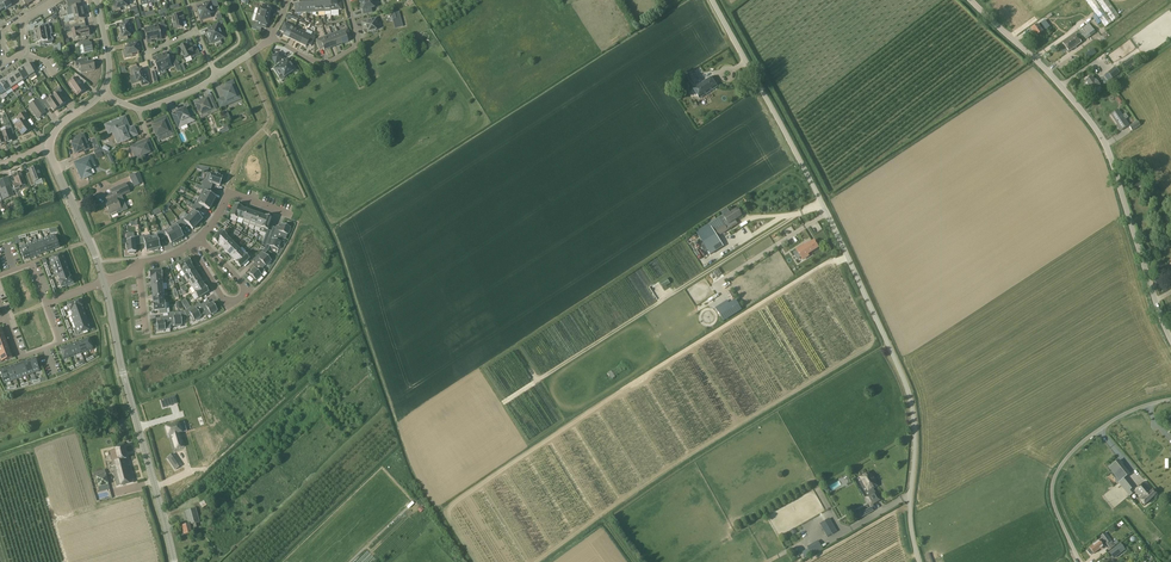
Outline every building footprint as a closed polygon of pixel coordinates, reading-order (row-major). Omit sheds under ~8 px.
[(6,9),(12,5),(10,2),(12,1),(12,0),(0,0),(6,9)] [(68,15),(84,12),(83,5),(77,6),(76,0),(70,0),(66,1),(68,8),(67,8),(68,15)] [(127,6),(126,3),(129,2),(129,0),(119,0),(113,2),(114,5),(112,6),(114,12),(120,11),(119,8),(127,6)] [(295,13),(306,12),(305,0),(299,1),(299,4),(295,4),(295,13)] [(330,11),(341,10),(341,1),(336,1),(336,0),(330,0),(330,11)] [(1100,21),(1105,28),(1144,0),(1071,0),(1058,9),(1071,27),(1071,28),(1075,33),(1086,25),(1082,19),(1093,11),(1095,14),(1091,17),(1096,23),(1100,21)] [(372,1),(360,4),(363,14),(372,12),(371,9),(374,8),(372,1)] [(200,20),(211,17),(210,14),(213,13),(210,2),(203,4),(204,7),(197,9),(200,20)] [(259,7),(257,15),(269,18),(272,7),(263,5),(262,8),(259,7)] [(84,12),(68,15),(70,22),(70,26),(79,24),(78,20),(86,19),(84,12)] [(173,22),(175,29),(182,27),(181,21),(184,20),(182,12),(178,13),(179,14),(172,16),(172,19),(173,22)] [(395,18),(393,19),(395,28),(402,26),(399,12),(394,13),(395,18)] [(269,18),(257,15),(255,22),(258,23),(257,26),(266,28),(269,18)] [(375,26),(378,25),(377,18),(362,22),(363,29),(367,28),(368,32),(376,30),(375,26)] [(129,32),(133,31),(130,20),(122,22),(123,25),(120,26),(122,34),(119,34),(121,41),(127,39),(127,37),(130,36),(129,32)] [(1037,37),(1043,32),(1049,27),(1045,21),(1038,26),(1038,25),(1031,30),(1037,37)] [(283,36),(289,39),(294,28),(294,27),(284,23),(280,31),(284,33),(283,36)] [(50,34),(52,34),(51,27),(49,27),(49,24),(41,25),(42,29),(34,30),(35,36),(50,34)] [(79,24),(70,26),(71,30),(73,39),(89,35),(88,27),(80,29),(79,24)] [(206,33),(210,44),(224,38),(218,24),(211,27),(212,30),(206,33)] [(1080,32),(1075,35),(1063,44),(1069,52),(1081,44),(1081,43),(1083,42),(1082,40),(1084,39),(1086,41),(1096,34),(1089,24),(1079,31),(1080,32)] [(158,25),(151,27),(154,40),(157,39),(157,40),(162,39),(158,25)] [(151,41),(154,40),(151,27),(143,29),(147,43),(151,42),(151,41)] [(294,27),(294,28),(289,39),(290,38),(295,40),(294,41),(300,30),(294,27)] [(348,29),(337,32),(342,44),(348,42),(347,39),(351,37),(348,29)] [(305,32),(300,30),(294,41),(295,41),(300,43),(300,44),(305,32)] [(315,38),(305,33),(306,32),(305,32),(300,44),(306,47),(307,44),(311,46),(315,38)] [(337,32),(332,34),(336,46),(336,45),(341,43),(342,44),(337,32)] [(50,34),(35,36),(35,37),(34,37),(34,41),(35,41),(36,43),(44,42),(45,45),(52,44),(51,40),(53,40),(53,37),(51,38),(50,34)] [(326,36),(326,37),(330,48),(331,48),(330,47),(335,45),(336,46),(332,34),(326,36)] [(324,51),(330,48),(326,37),(316,40),(319,49),(323,48),(324,51)] [(80,55),(84,54),(93,52),(91,44),(87,44),(87,41),(78,43),(80,55)] [(125,48),(126,52),(123,52),(125,59),(131,57),(131,54),(138,53),(137,49),(141,48),(139,41),(130,43),(131,46),(125,48)] [(188,50),(186,44),(179,47),(182,54),(181,54),(183,58),(183,57),(184,60),(191,57),(191,58),(199,54),(196,46),(191,48),(191,49),(188,50)] [(1095,55),(1088,47),(1085,49),(1092,57),(1095,55)] [(291,70),(294,68),(288,59),(283,62),(282,60),(284,59),(279,52),(272,57),(276,64),(278,63),(279,65),(275,68),(281,77),(284,75),(286,78),(289,76),(288,75),(290,74),(290,75),(293,73),(291,70)] [(160,57),(165,69),(172,66),(166,53),(162,55),(162,56),(160,57)] [(158,72),(165,69),(160,57),(157,58),(157,57),(153,59),(158,72)] [(1124,61),(1126,67),(1135,63),(1133,57),(1124,61)] [(175,58),(171,60),(175,69),(179,67),(175,58)] [(84,63),(83,59),(74,61),(76,67),(80,66),(81,73),(95,70),(93,61),(84,63)] [(25,64),(22,66),(29,77),(37,71),(32,63),(26,66),(25,64)] [(20,71),(17,72),(23,81),(29,77),(22,66),(18,69),(20,71)] [(1110,82),(1109,81),(1120,73),(1115,67),(1107,74),(1108,74),(1100,81),(1104,86),(1110,82)] [(138,71),(137,68),(131,70),(133,76),(135,76),(137,83),(141,82),(141,86),(149,84),(147,75),(143,76),(142,70),(138,71)] [(13,72),(10,74),(17,85),(23,81),(17,72),(14,74),(13,72)] [(693,89),(699,98),(717,87),(711,78),(701,84),(700,82),(701,82),(694,72),(688,76),(694,86),(695,85),(696,87),(693,89)] [(8,78),(5,80),(11,89),(17,85),(10,74),(7,76),(8,78)] [(80,82),(83,79),(75,74),(72,77),(75,79),(68,84),(77,96),(85,90),(80,82)] [(1085,82),(1088,86),(1087,87),(1092,93),(1100,86),(1096,80),(1094,81),(1091,77),(1085,82)] [(0,81),(0,84),(5,92),(11,89),(5,80),(3,82),(2,80),(0,81)] [(241,101),(240,99),(232,81),(225,84),(227,89),(222,91),(224,98),(217,101),(221,109),(241,101)] [(56,95),(53,98),(60,107),(65,103),(62,98),(65,96),(60,89),(54,92),(56,95)] [(42,101),(45,105),(48,110),(51,108),(53,112),(60,107),(53,98),(50,100),(48,97),(42,101)] [(45,105),(42,101),(40,98),(28,106),(37,120),(41,117),(40,116),(45,113),(41,107),(45,105)] [(206,116),(217,111),(213,100),(207,103),(205,99),(200,101),(201,103),(195,105),(199,114),(205,112),(206,116)] [(707,105),(697,109),(700,116),(710,111),(707,105)] [(179,123),(180,127),(194,121),(190,111),(186,112),(185,109),(179,111),(180,114),(173,117),(176,124),(179,123)] [(1111,115),(1114,119),(1121,131),(1129,126),(1125,120),(1128,118),(1125,114),(1122,116),(1121,115),(1118,110),(1111,115)] [(19,122),(15,125),(22,136),(31,129),(25,120),(28,118),(25,113),(17,118),(19,122)] [(161,139),(170,136),(168,132),(172,130),(166,117),(152,124),(153,127),(152,128),(156,137),(159,136),(161,139)] [(108,131),(109,132),(110,131),(110,132),(111,132),(111,133),(114,131),(117,137),(115,137),(118,143),(122,141),(122,143),(129,140),(128,139),(136,135),(133,127),(129,129),(126,121),(124,122),(122,119),(120,120),(119,119),(118,120),(118,121),(112,123),(112,122),(110,123),(110,124),(108,125),(108,126),(107,126),(108,127),(107,127),(107,128),(107,129),(107,130),(108,130),(108,131)] [(1129,127),(1132,130),(1132,131),(1140,126),(1137,122),(1129,127)] [(226,124),(222,126),(223,128),(219,130),(221,134),(229,131),(226,124)] [(6,131),(1,133),(5,143),(12,141),(10,136),(14,134),(11,125),(5,127),(6,131)] [(70,143),(71,145),(75,154),(84,150),(85,151),(89,149),(83,134),(73,139),(74,141),(70,143)] [(105,155),(110,152),(108,151),(110,148),(104,145),(102,149),(105,155)] [(147,145),(135,150),(139,160),(151,155),(147,145)] [(101,148),(94,151),(97,159),(104,156),(102,151),(101,148)] [(75,163),(77,168),(79,174),(78,174),(80,179),(81,178),(82,179),(91,175),(89,170),(91,170),(90,168),(95,166),(91,156),(80,161),(75,163)] [(35,186),(34,183),(42,179),(37,167),(28,170),(30,173),(26,175),(31,187),(35,186)] [(16,184),(13,186),(15,191),(20,189),(19,187),(26,185),(21,173),(13,176),(16,184)] [(203,187),(211,189),(213,183),(220,186),(220,184),(221,185),(223,180),(222,180),(223,178),(219,177),(219,176),(215,174),(215,175),(208,173),(206,180),(203,180),(201,186),(203,187)] [(134,174),(129,176),(134,187),(139,185),(134,174)] [(11,192),(6,179),(0,181),(0,186),(2,191),(0,192),(0,196),(2,201),(13,196),(11,192)] [(118,216),(117,214),(122,212),(116,199),(130,193),(125,183),(110,190),(111,193),(104,197),(106,203),(105,203),(110,215),(111,215),(113,219),(118,216)] [(202,191),(199,197),(214,204),(216,199),(215,199),(216,197),(209,194),(211,189),(203,187),(202,191)] [(196,202),(194,206),(200,210),(203,206),(209,210),(210,208),(211,208),(214,204),(199,197),(196,202)] [(242,207),(235,205),(231,217),(237,219),(238,218),(237,218),(241,208),(242,207)] [(189,216),(198,225),(202,222),(201,221),(202,219),(197,214),(200,210),(194,206),(191,209),(193,211),(189,216)] [(243,220),(247,210),(241,208),(237,218),(238,218),(243,220)] [(725,226),(729,224),(741,216),(737,209),(724,217),(723,215),(709,224),(696,232),(711,255),(723,247),(717,237),(728,231),(725,226)] [(243,220),(243,222),(249,224),(253,212),(247,210),(243,220)] [(253,212),(249,224),(255,227),(259,215),(253,212)] [(182,219),(179,221),(183,227),(187,224),(193,230),(194,228),(195,229),(198,225),(189,216),(188,215),(183,219),(182,219)] [(265,217),(259,215),(255,227),(261,229),(262,228),(261,228),(265,217)] [(265,217),(261,228),(262,228),(267,230),(268,230),(272,218),(265,216),(265,217)] [(170,228),(178,241),(182,239),(182,238),(183,237),(180,230),(183,227),(179,221),(176,224),(169,227),(170,229),(170,228)] [(274,234),(274,235),(282,238),(285,239),(287,235),(288,233),(289,234),(291,229),(290,229),(290,227),(288,227),(289,226),(284,224),(284,225),(282,224),(279,230),(276,229),(274,234)] [(164,230),(160,232),(163,239),(167,237),(171,244),(173,243),(173,244),(178,241),(170,228),(170,229),(165,232),(164,230)] [(227,236),(222,231),(213,239),(218,244),(226,236),(227,236)] [(157,237),(150,238),(153,251),(158,250),(158,249),(160,248),(158,241),(163,239),(160,232),(156,233),(157,237)] [(282,238),(274,235),(274,234),(271,233),(266,245),(270,246),(269,247),(272,247),(271,248),(276,250),(276,249),(278,250),(279,248),(280,249),(281,244),(280,244),(281,242),(280,242),(282,238)] [(54,236),(48,238),(53,250),(59,247),(54,236)] [(226,236),(218,244),(223,248),(230,241),(226,236)] [(135,245),(140,245),(139,237),(134,237),(134,238),(126,238),(127,245),(125,245),(126,249),(127,249),(128,253),(129,253),(129,254),(134,254),(134,253),(136,252),(135,245)] [(143,237),(139,237),(140,245),(144,244),(146,251),(148,251),(149,252),(153,251),(150,238),(144,240),(143,237)] [(48,238),(43,240),(47,252),(53,250),(48,238)] [(43,240),(37,242),(41,254),(47,252),(43,240)] [(235,245),(230,241),(223,248),(227,253),(235,245)] [(37,242),(31,244),(36,256),(41,254),(37,242)] [(796,250),(802,260),(808,256),(807,254),(818,247),(815,242),(814,243),(813,242),(804,247),(803,246),(804,246),(804,245),(796,250)] [(31,244),(26,246),(30,258),(36,256),(31,244)] [(239,250),(235,245),(227,253),(231,257),(239,250)] [(24,260),(30,258),(26,246),(20,249),(24,260)] [(244,254),(239,250),(231,257),(236,262),(244,254)] [(259,259),(256,263),(262,269),(262,268),(265,265),(265,266),(267,265),(267,266),(271,262),(270,262),(271,260),(270,259),(271,258),(267,255),(266,255),(265,254),(264,254),(262,252),(257,257),(259,259)] [(50,259),(53,265),(64,260),(62,254),(50,259)] [(244,254),(236,262),(235,262),(240,268),(249,259),(244,254)] [(188,259),(177,265),(181,271),(182,271),(191,265),(192,265),(188,259)] [(67,266),(64,260),(53,265),(55,270),(67,266)] [(262,269),(256,263),(250,269),(251,270),(253,268),(254,269),(249,274),(251,276),(250,276),(253,280),(254,279),(256,281),(257,279),(258,280),(261,277),(260,276),(261,275),(261,274),(264,271),(262,268),(262,269)] [(185,276),(194,270),(191,265),(182,271),(185,276)] [(69,272),(67,266),(55,270),(57,276),(69,272)] [(194,270),(185,276),(183,277),(187,283),(188,282),(198,276),(194,270)] [(162,278),(161,271),(149,272),(150,279),(161,278),(162,278)] [(70,277),(68,272),(69,272),(57,276),(59,281),(59,282),(71,277),(70,277)] [(201,281),(198,276),(188,282),(192,287),(201,281)] [(73,283),(71,277),(59,282),(61,288),(73,283)] [(663,288),(670,284),(667,278),(659,282),(663,288)] [(201,281),(192,287),(195,292),(204,287),(201,281)] [(742,289),(746,298),(755,294),(751,285),(742,289)] [(204,287),(195,292),(194,293),(198,299),(209,292),(205,286),(204,287)] [(70,311),(82,306),(80,300),(67,305),(70,311)] [(165,303),(164,303),(153,304),(152,304),(153,311),(159,310),(159,314),(166,313),(165,303)] [(200,306),(198,303),(188,309),(190,312),(189,313),(190,315),(189,315),(192,319),(193,319),(194,321),(196,320),(196,321),(200,318),(200,317),(201,316),(204,313),(200,306)] [(204,313),(206,316),(210,314),(211,315),(212,314),(213,315),(217,312),(216,311),(217,310),(216,309),(217,308),(215,304),(214,304),(213,303),(207,306),(205,303),(200,306),(204,313)] [(735,313),(729,305),(718,312),(723,320),(735,313)] [(83,312),(81,307),(82,306),(70,311),(72,316),(84,312),(83,312)] [(86,318),(84,312),(72,316),(74,322),(86,318)] [(169,325),(170,325),(174,325),(174,326),(176,325),(176,327),(180,326),(180,325),(182,325),(182,323),(183,322),(182,318),(181,318),(181,316),(178,316),(178,312),(168,313),(168,317),(169,317),(169,325)] [(165,329),(170,329),(170,325),(169,325),(169,317),(168,317),(163,317),(163,321),(156,322),(157,324),(155,324),(156,329),(157,329),(157,331),(159,331),(159,332),(164,331),(164,330),(165,330),(165,329)] [(88,323),(86,318),(74,322),(76,328),(88,323)] [(88,323),(76,328),(78,334),(90,329),(88,323)] [(89,338),(83,340),(87,351),(93,349),(89,338)] [(83,340),(77,343),(81,353),(87,351),(83,340)] [(77,343),(71,345),(75,355),(81,353),(77,343)] [(71,345),(66,347),(70,358),(75,355),(71,345)] [(10,352),(8,346),(0,349),(0,356),(10,352)] [(64,360),(70,358),(66,347),(60,349),(64,360)] [(10,352),(0,356),(0,358),(1,362),(12,358),(10,352)] [(35,359),(29,361),(33,373),(39,371),(35,359)] [(29,361),(23,363),(27,375),(33,373),(29,361)] [(23,363),(17,365),(22,377),(27,375),(23,363)] [(17,365),(12,367),(16,379),(22,377),(17,365)] [(622,365),(608,372),(611,378),(625,371),(622,365)] [(12,367),(6,370),(10,381),(16,379),(12,367)] [(10,381),(6,370),(0,372),(4,383),(10,381)] [(167,399),(161,401),(163,408),(170,406),(167,399)] [(168,437),(170,436),(180,433),(186,431),(184,424),(179,426),(179,424),(179,423),(166,427),(168,437)] [(184,447),(180,433),(170,436),(174,450),(184,447)] [(111,467),(116,487),(133,482),(129,466),(128,466),(123,447),(110,451),(113,467),(111,467)] [(176,460),(170,465),(175,470),(180,466),(176,460)] [(1134,488),(1125,478),(1130,474),(1119,460),(1109,468),(1120,482),(1118,484),(1129,497),(1134,493),(1131,490),(1134,488)] [(104,470),(94,472),(98,486),(107,484),(104,470)] [(868,473),(860,478),(863,482),(862,482),(864,487),(865,487),(868,491),(869,491),(871,495),(866,498),(871,505),(880,500),(876,492),(875,493),(873,489),(876,487),(876,485),(874,482),(875,481),(872,476),(871,477),(870,473),(868,473)] [(1140,501),(1145,506),(1158,494),(1153,489),(1152,489),(1145,482),(1134,492),(1136,493),(1139,497),(1141,500),(1140,501)] [(195,524),(196,524),(199,523),(196,509),(185,511),(189,524),(182,526),(184,535),(191,533),(190,529),(196,528),(195,524)] [(829,519),(820,524),(827,536),(836,531),(829,519)] [(1100,536),(1110,550),(1115,546),(1105,533),(1100,536)] [(819,540),(807,545),(808,549),(802,551),(805,557),(823,549),(819,540)] [(1089,548),(1090,549),(1088,551),(1088,552),(1090,555),(1091,555),(1093,553),(1094,554),(1103,547),(1099,541),(1089,548)] [(1125,551),(1120,544),(1109,553),(1114,560),(1125,551)] [(928,561),(933,561),(930,552),(925,554),(928,561)]
